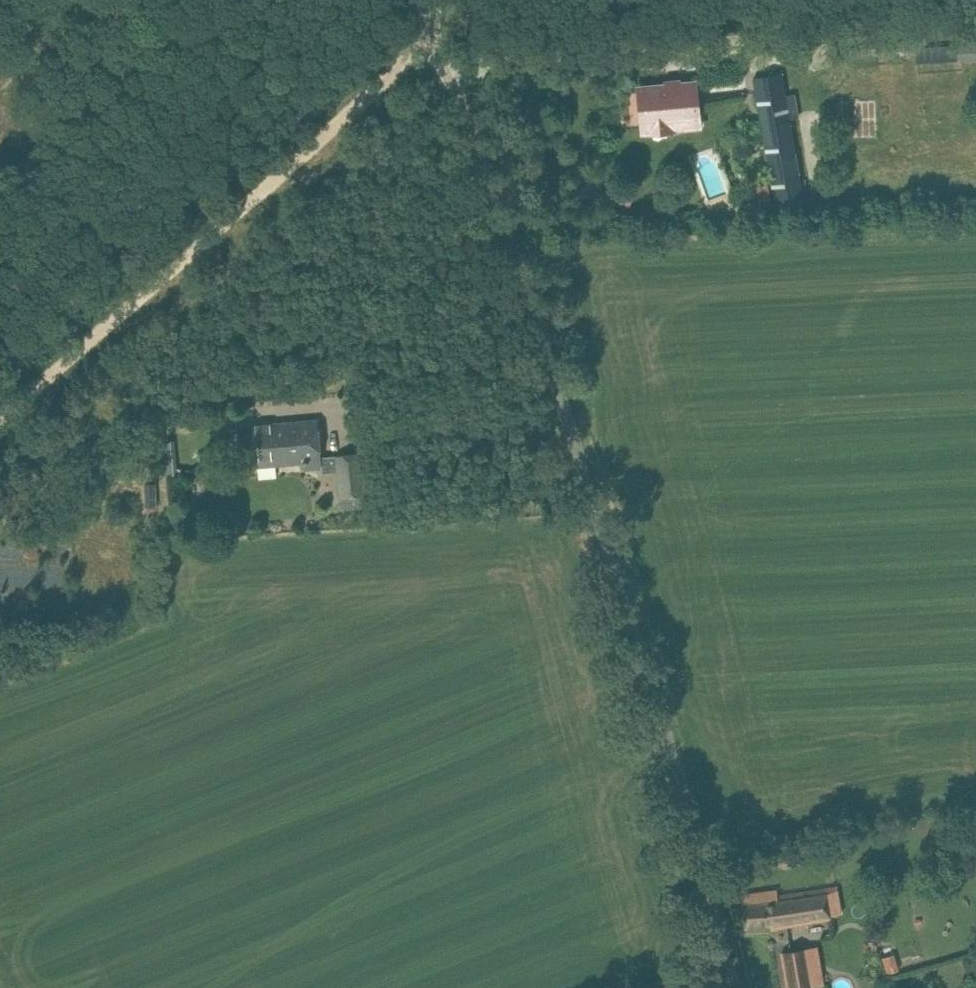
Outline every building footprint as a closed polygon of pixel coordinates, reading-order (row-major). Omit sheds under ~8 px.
[(914,19),(913,33),(926,34),(928,20),(914,19)] [(787,95),(782,72),(754,77),(777,211),(806,206),(790,118),(798,117),(794,94),(787,95)] [(694,82),(682,83),(681,76),(663,79),(664,85),(647,87),(651,127),(699,121),(694,82)] [(318,418),(238,426),(239,440),(242,467),(260,466),(259,458),(274,457),(275,464),(304,462),(304,468),(323,466),(337,465),(338,471),(341,509),(368,506),(363,452),(322,456),(318,418)] [(157,481),(144,482),(145,505),(146,505),(147,509),(156,509),(156,505),(157,505),(157,481)] [(843,912),(838,884),(778,894),(777,889),(742,894),(747,926),(776,922),(776,927),(830,918),(829,914),(843,912)] [(788,987),(794,987),(815,984),(808,947),(782,951),(788,987)] [(894,954),(883,957),(888,973),(899,970),(894,954)]
